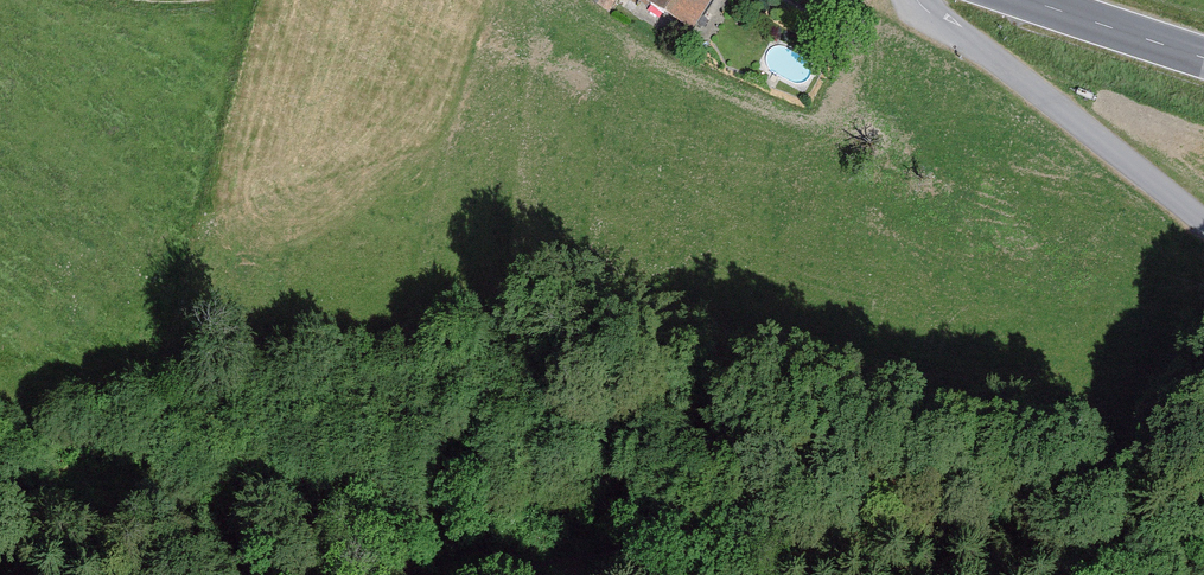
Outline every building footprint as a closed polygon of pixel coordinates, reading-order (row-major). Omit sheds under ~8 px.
[(601,12),(609,0),(584,0),(601,12)] [(710,0),(628,0),(687,37),(710,0)]
